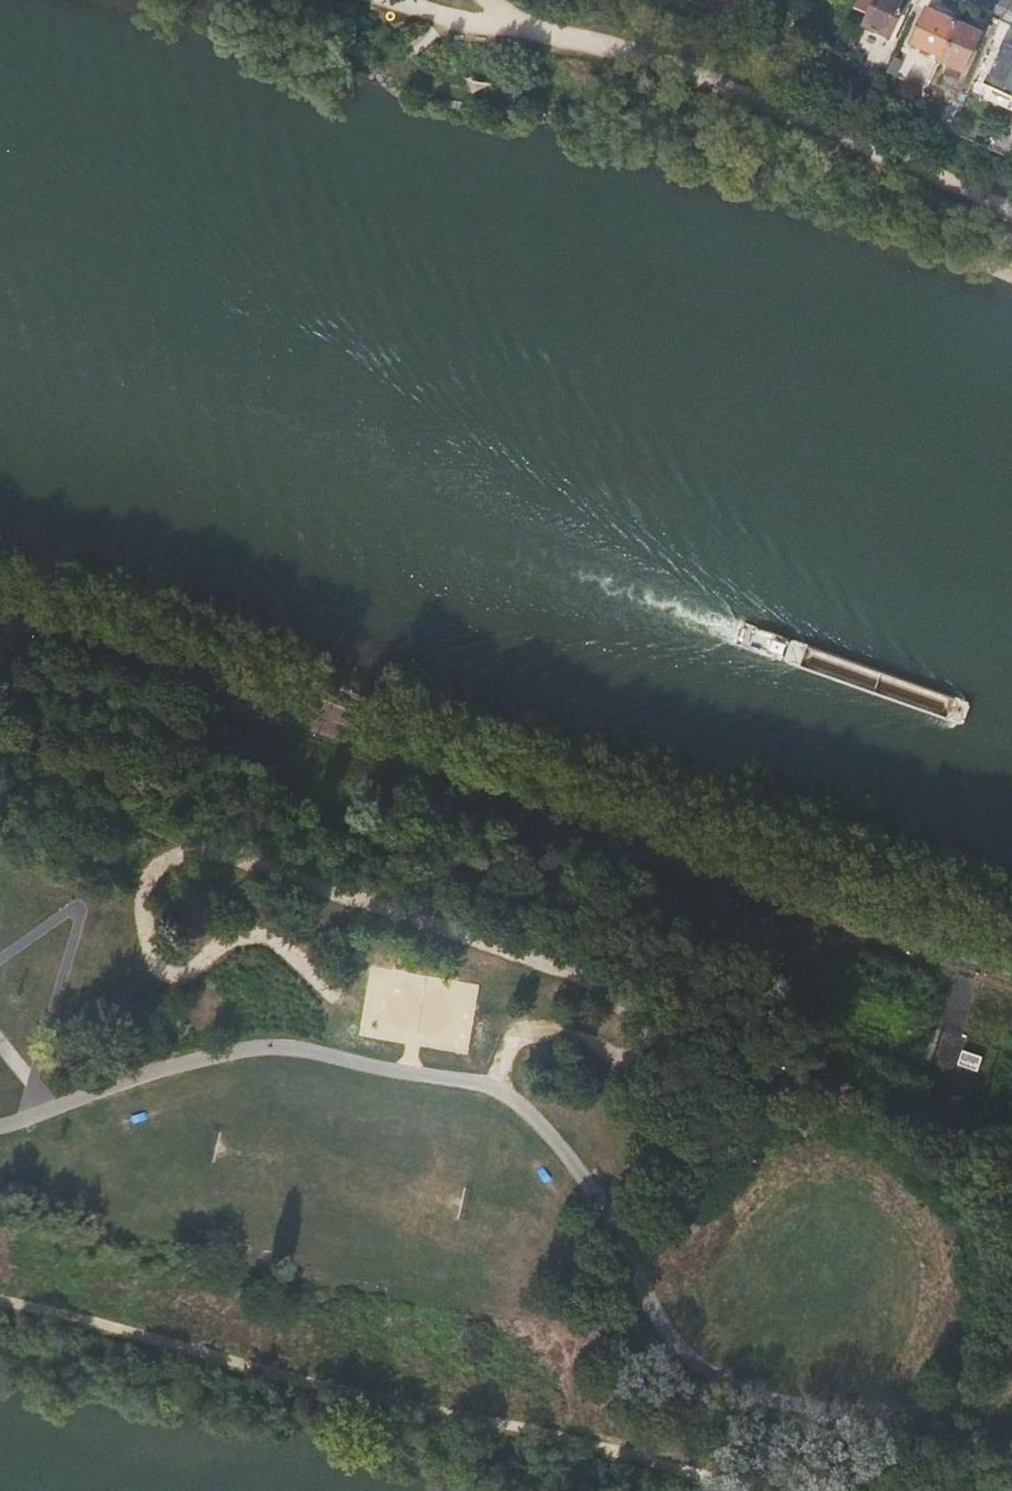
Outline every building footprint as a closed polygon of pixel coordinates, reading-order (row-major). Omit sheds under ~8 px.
[(874,0),(857,0),(854,6),(868,12),(874,0)] [(864,21),(891,33),(907,0),(874,0),(868,12),(864,21)] [(939,57),(940,58),(958,19),(956,19),(928,6),(913,41),(940,53),(939,57)] [(958,19),(940,58),(965,68),(982,31),(958,19)] [(1011,95),(1011,46),(1003,42),(985,82),(1011,95)] [(978,1072),(983,1057),(964,1051),(958,1066),(978,1072)]
